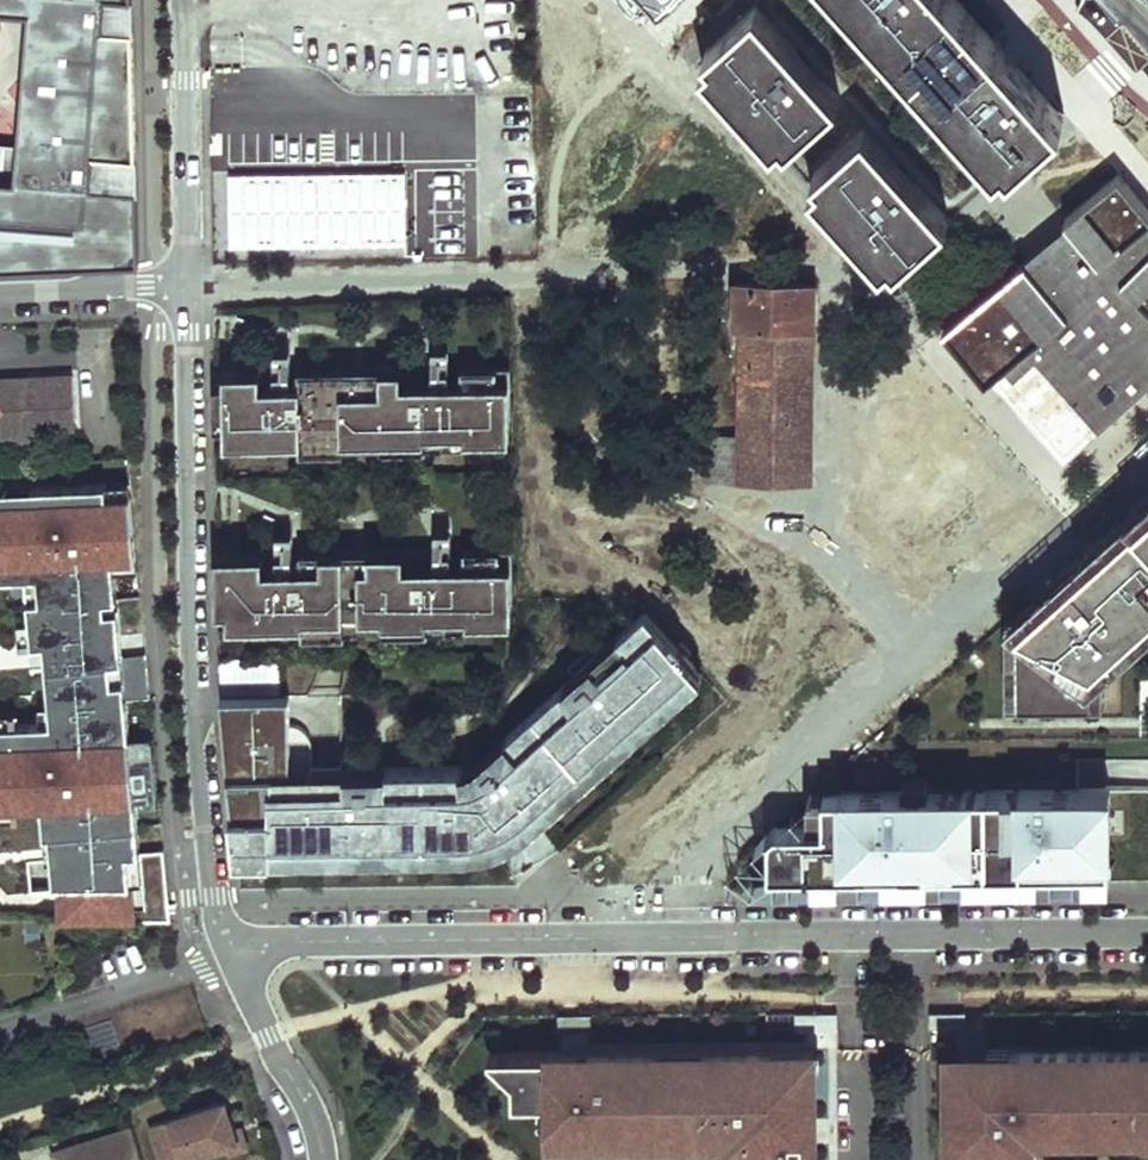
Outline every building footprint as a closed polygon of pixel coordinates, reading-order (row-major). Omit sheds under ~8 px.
[(19,215),(0,213),(0,275),(134,273),(131,201),(87,196),(90,165),(95,165),(108,38),(103,38),(106,6),(110,6),(111,0),(41,0),(19,215)] [(15,18),(2,152),(0,152),(0,213),(19,215),(41,0),(0,0),(0,16),(15,18)] [(130,0),(111,0),(110,6),(106,6),(103,38),(108,38),(95,165),(90,165),(87,196),(131,201),(130,0)] [(771,139),(779,131),(785,138),(837,91),(755,0),(752,0),(702,45),(707,51),(699,59),(771,139)] [(995,155),(1003,148),(1009,154),(1061,108),(1039,83),(964,0),(856,0),(995,155)] [(807,180),(879,260),(887,252),(893,258),(945,212),(862,119),(810,166),(816,172),(807,180)] [(408,170),(229,172),(229,247),(408,246),(408,170)] [(1119,174),(1065,218),(1071,226),(1027,263),(1025,262),(942,330),(1059,460),(1147,381),(1147,208),(1119,174)] [(811,482),(813,282),(739,280),(736,280),(736,325),(742,325),(743,436),(706,435),(708,480),(811,482)] [(508,363),(460,364),(460,378),(497,378),(498,420),(510,420),(508,363)] [(296,381),(212,383),(213,424),(224,425),(257,424),(257,433),(383,430),(383,437),(424,436),(424,430),(465,429),(465,421),(498,420),(497,378),(460,378),(424,379),(423,364),(378,365),(379,380),(341,380),(341,365),(296,366),(296,381)] [(378,365),(341,365),(341,380),(379,380),(378,365)] [(78,423),(76,373),(0,375),(0,414),(1,414),(2,426),(47,425),(78,423)] [(465,429),(497,429),(498,420),(465,421),(465,429)] [(224,425),(224,434),(257,433),(257,424),(224,425)] [(2,426),(2,436),(47,435),(47,425),(2,426)] [(384,451),(424,451),(424,436),(383,437),(383,430),(257,433),(257,448),(301,447),(301,444),(383,442),(384,451)] [(131,487),(130,475),(106,476),(107,488),(131,487)] [(131,487),(107,488),(106,476),(32,480),(32,487),(0,488),(0,570),(26,569),(37,568),(40,591),(28,592),(30,613),(32,637),(44,636),(97,631),(94,604),(93,593),(105,592),(102,565),(101,553),(137,550),(131,487)] [(32,480),(0,481),(0,488),(32,487),(32,480)] [(1134,506),(1147,522),(1147,493),(1134,506)] [(1134,506),(1109,529),(1133,554),(1147,541),(1147,522),(1134,506)] [(1133,554),(1109,529),(1052,581),(1060,590),(1027,623),(1028,699),(1102,698),(1102,662),(1147,616),(1147,541),(1133,554)] [(512,546),(463,546),(464,561),(500,560),(501,603),(513,602),(512,546)] [(300,564),(215,565),(216,607),(228,607),(260,607),(260,616),(387,614),(387,620),(428,619),(427,613),(468,611),(469,603),(501,603),(500,560),(464,561),(427,562),(427,547),(382,547),(382,563),(345,563),(345,548),(300,549),(300,564)] [(382,547),(345,548),(345,563),(382,563),(382,547)] [(137,550),(101,553),(102,565),(138,562),(137,550)] [(26,569),(28,592),(40,591),(37,568),(26,569)] [(1060,590),(1052,581),(1016,614),(1017,699),(1028,699),(1027,623),(1060,590)] [(126,692),(150,690),(146,646),(110,649),(106,602),(94,604),(97,631),(44,636),(49,696),(67,695),(65,678),(95,675),(97,694),(126,692)] [(468,611),(501,611),(501,603),(469,603),(468,611)] [(228,607),(227,617),(260,616),(260,607),(228,607)] [(565,796),(555,786),(694,661),(690,656),(693,653),(684,641),(677,647),(644,611),(618,635),(631,648),(606,671),(599,664),(580,680),(595,696),(584,706),(564,683),(507,735),(540,772),(532,779),(504,748),(487,765),(499,779),(497,780),(532,818),(533,817),(537,821),(565,796)] [(20,638),(32,637),(30,613),(18,614),(20,638)] [(387,634),(428,634),(428,619),(387,620),(387,614),(260,616),(261,630),(305,630),(305,627),(387,626),(387,634)] [(1102,698),(1114,698),(1114,667),(1147,633),(1147,616),(1102,662),(1102,698)] [(618,635),(564,683),(584,706),(595,696),(580,680),(599,664),(606,671),(631,648),(618,635)] [(565,796),(704,672),(694,661),(555,786),(565,796)] [(59,853),(140,845),(140,844),(136,794),(126,692),(97,694),(95,675),(65,678),(67,695),(49,696),(51,715),(40,715),(18,716),(0,717),(0,799),(20,798),(41,797),(52,797),(59,853)] [(290,693),(221,695),(224,726),(287,726),(287,746),(273,747),(274,788),(346,788),(346,776),(370,776),(371,796),(387,796),(386,767),(291,768),(291,726),(290,693)] [(49,696),(39,696),(40,715),(51,715),(49,696)] [(0,705),(0,717),(18,716),(17,704),(0,705)] [(287,746),(287,726),(224,726),(226,747),(272,746),(272,768),(228,769),(231,792),(239,792),(241,808),(232,809),(235,840),(463,838),(463,852),(499,846),(498,840),(499,839),(486,792),(473,797),(463,797),(463,767),(386,767),(387,796),(371,796),(370,776),(346,776),(346,788),(274,788),(273,747),(287,746)] [(540,772),(507,735),(476,762),(463,767),(463,797),(473,797),(486,792),(499,839),(498,840),(499,846),(519,836),(537,821),(533,817),(532,818),(497,780),(499,779),(487,765),(504,748),(532,779),(540,772)] [(272,746),(226,747),(228,769),(272,768),(272,746)] [(1084,881),(1111,881),(1110,788),(1095,788),(815,790),(809,796),(808,824),(777,824),(770,830),(770,868),(813,868),(813,883),(839,883),(840,867),(884,867),(884,883),(929,882),(929,866),(966,866),(966,882),(1039,881),(1039,865),(1084,865),(1084,881)] [(239,792),(231,792),(232,809),(241,808),(239,792)] [(170,912),(164,842),(140,844),(140,845),(59,853),(52,797),(41,797),(47,853),(52,852),(54,876),(61,876),(61,883),(119,882),(120,912),(170,912)] [(0,799),(0,811),(21,810),(20,798),(0,799)] [(235,840),(236,854),(463,852),(463,838),(235,840)] [(119,882),(61,883),(61,913),(120,912),(119,882)] [(987,1011),(953,1011),(953,1026),(973,1025),(987,1025),(987,1011)] [(838,1012),(797,1013),(797,1030),(838,1029),(838,1012)] [(591,1015),(559,1015),(559,1029),(592,1029),(591,1015)] [(112,1018),(85,1027),(95,1061),(113,1055),(115,1062),(124,1059),(122,1052),(123,1052),(112,1018)] [(973,1025),(953,1026),(953,1045),(973,1045),(973,1025)] [(952,1159),(1036,1159),(1036,1119),(1146,1118),(1146,1111),(1147,1111),(1147,1045),(1011,1045),(1011,1056),(988,1056),(963,1057),(963,1084),(951,1084),(952,1159)] [(1011,1045),(988,1045),(988,1056),(1011,1056),(1011,1045)] [(814,1063),(814,1048),(773,1049),(773,1063),(814,1063)] [(514,1051),(514,1099),(552,1099),(552,1135),(623,1135),(623,1124),(730,1123),(731,1159),(815,1159),(814,1063),(773,1063),(773,1049),(514,1051)] [(151,1123),(163,1159),(183,1159),(182,1158),(226,1143),(238,1140),(234,1127),(225,1100),(151,1123)] [(247,1145),(241,1125),(234,1127),(238,1140),(226,1143),(229,1151),(247,1145)] [(53,1152),(56,1159),(144,1159),(133,1126),(53,1152)]
